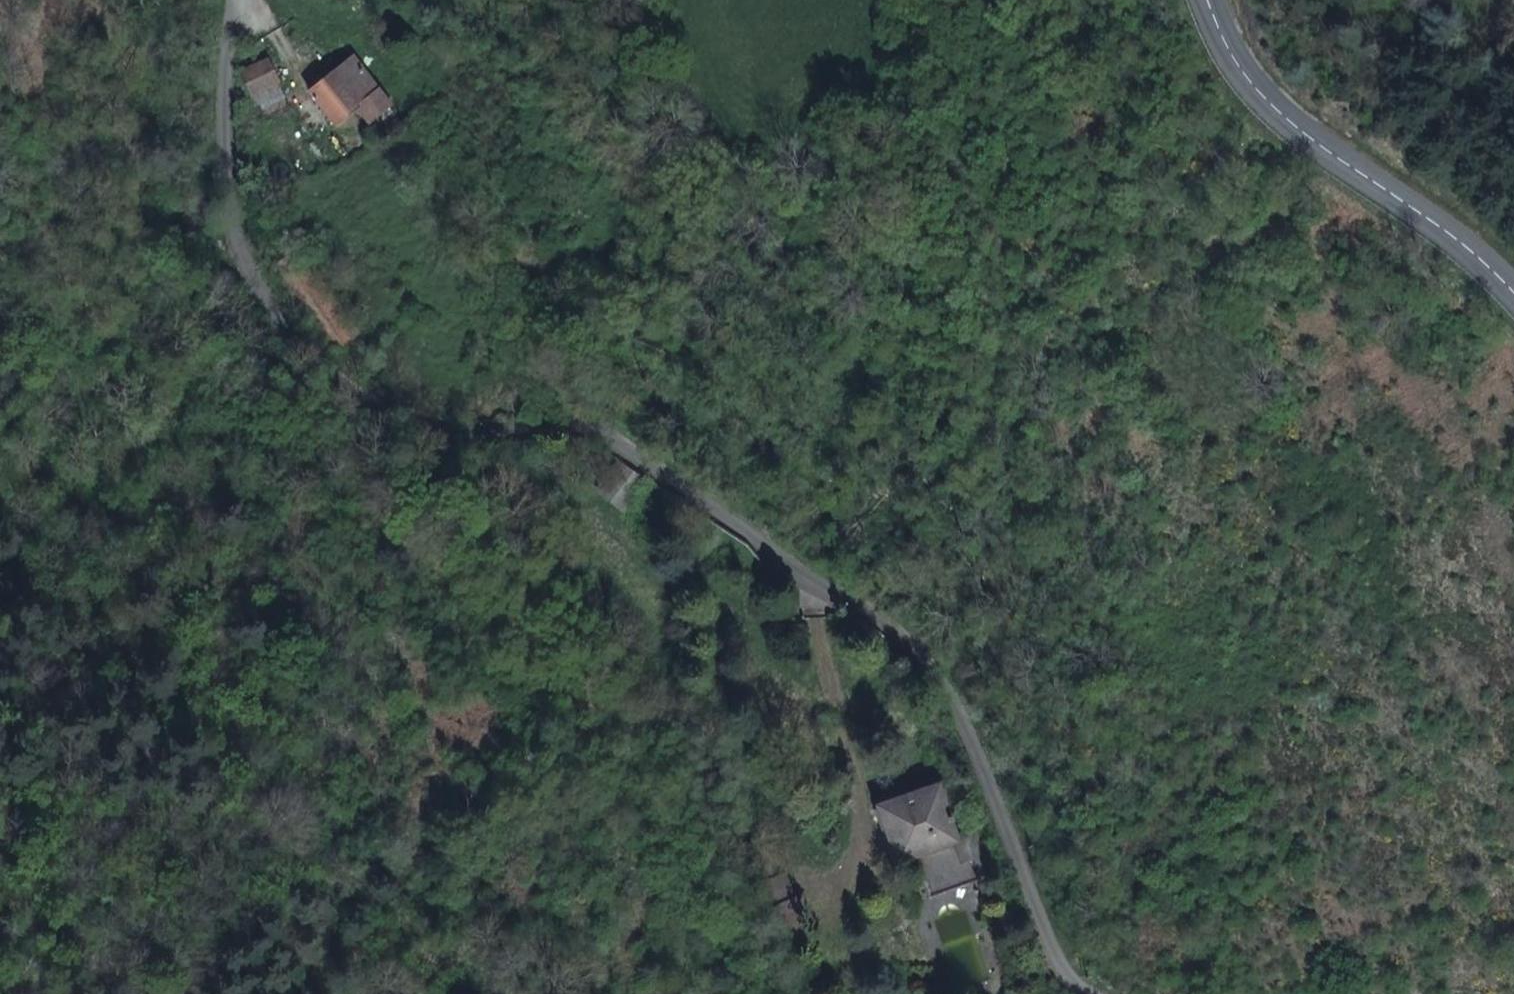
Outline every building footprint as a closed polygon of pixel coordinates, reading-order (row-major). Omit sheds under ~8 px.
[(358,39),(286,2),(276,21),(275,25),(276,30),(278,33),(332,70),(331,77),(310,94),(334,127),(359,108),(356,102),(383,88),(358,39)] [(261,91),(270,112),(295,100),(287,79),(261,91)] [(934,789),(876,808),(894,861),(951,840),(934,789)]
